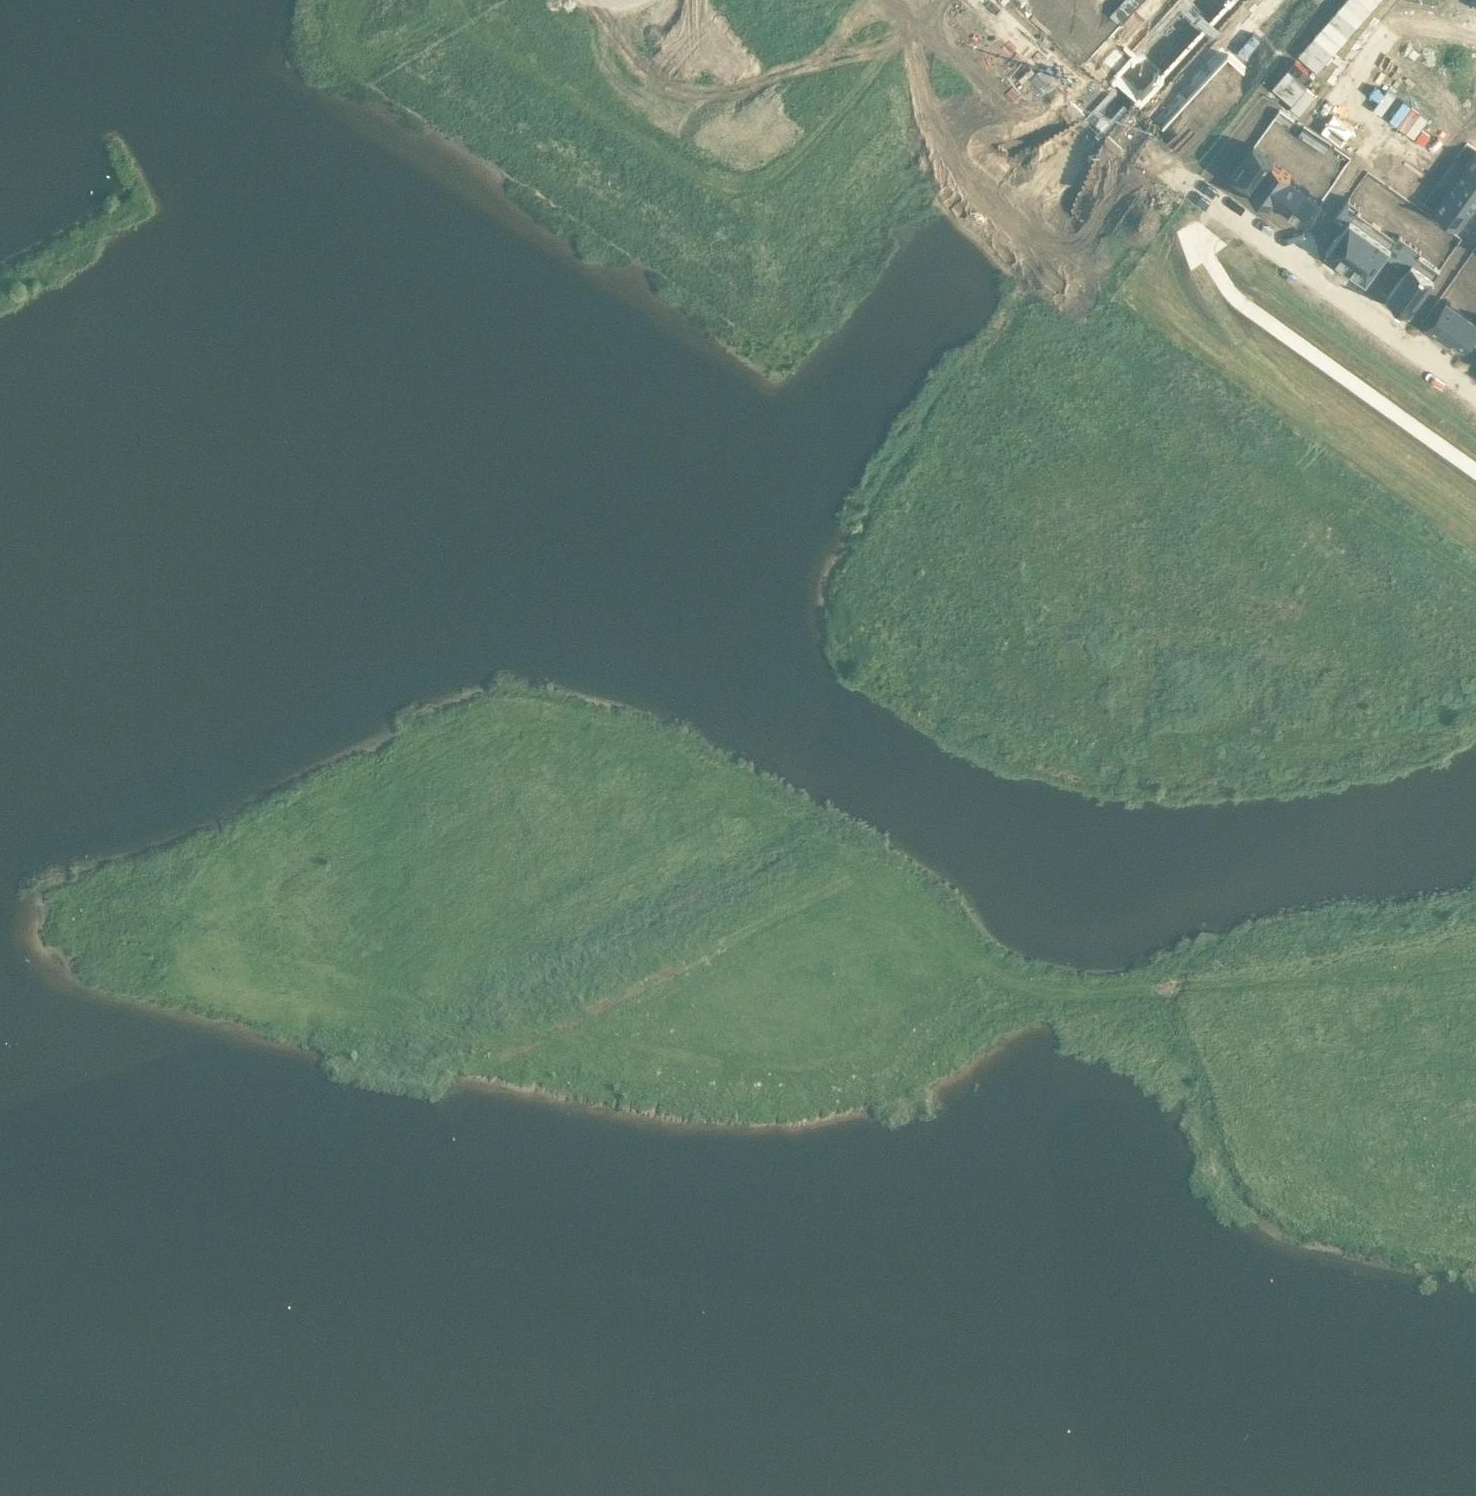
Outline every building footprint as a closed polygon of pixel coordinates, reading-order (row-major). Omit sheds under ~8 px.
[(1109,15),(1120,26),(1144,0),(1123,0),(1109,15)] [(1286,7),(1310,29),(1325,12),(1312,0),(1293,0),(1286,7)] [(1325,12),(1336,0),(1312,0),(1325,12)] [(1446,15),(1465,28),(1475,14),(1475,0),(1457,0),(1446,15)] [(1286,7),(1271,24),(1295,46),(1310,29),(1286,7)] [(1270,23),(1254,40),(1279,63),(1295,46),(1271,24),(1270,23)] [(1046,29),(1034,44),(1048,54),(1060,39),(1046,29)] [(1254,40),(1238,58),(1263,80),(1279,63),(1254,40)] [(1222,71),(1205,94),(1246,123),(1262,100),(1222,71)] [(1205,94),(1189,117),(1229,146),(1246,123),(1205,94)] [(1288,128),(1293,121),(1280,111),(1275,118),(1288,128)] [(1189,117),(1172,140),(1213,169),(1229,146),(1189,117)] [(1311,144),(1316,137),(1303,128),(1298,135),(1311,144)] [(1330,147),(1316,137),(1311,144),(1325,154),(1330,147)] [(1254,144),(1232,175),(1250,189),(1249,191),(1250,191),(1273,158),(1254,144)] [(1445,173),(1475,195),(1475,152),(1465,168),(1454,160),(1445,173)] [(1273,158),(1250,191),(1268,204),(1291,173),(1273,161),(1274,159),(1273,158)] [(1291,173),(1268,204),(1269,205),(1274,198),(1307,222),(1323,199),(1290,176),(1291,174),(1291,173)] [(1434,211),(1445,219),(1444,220),(1447,222),(1448,221),(1459,229),(1475,205),(1475,195),(1445,173),(1436,186),(1446,194),(1434,211)] [(1345,225),(1326,252),(1346,266),(1377,223),(1357,209),(1360,205),(1349,197),(1335,217),(1345,225)] [(1377,223),(1346,266),(1367,281),(1386,254),(1396,261),(1411,242),(1399,234),(1397,238),(1377,223)] [(1407,269),(1387,296),(1410,312),(1428,287),(1440,269),(1419,254),(1422,250),(1411,242),(1396,261),(1407,269)] [(1427,325),(1442,337),(1446,332),(1465,346),(1471,338),(1475,341),(1475,299),(1457,286),(1447,299),(1446,298),(1427,325)]
